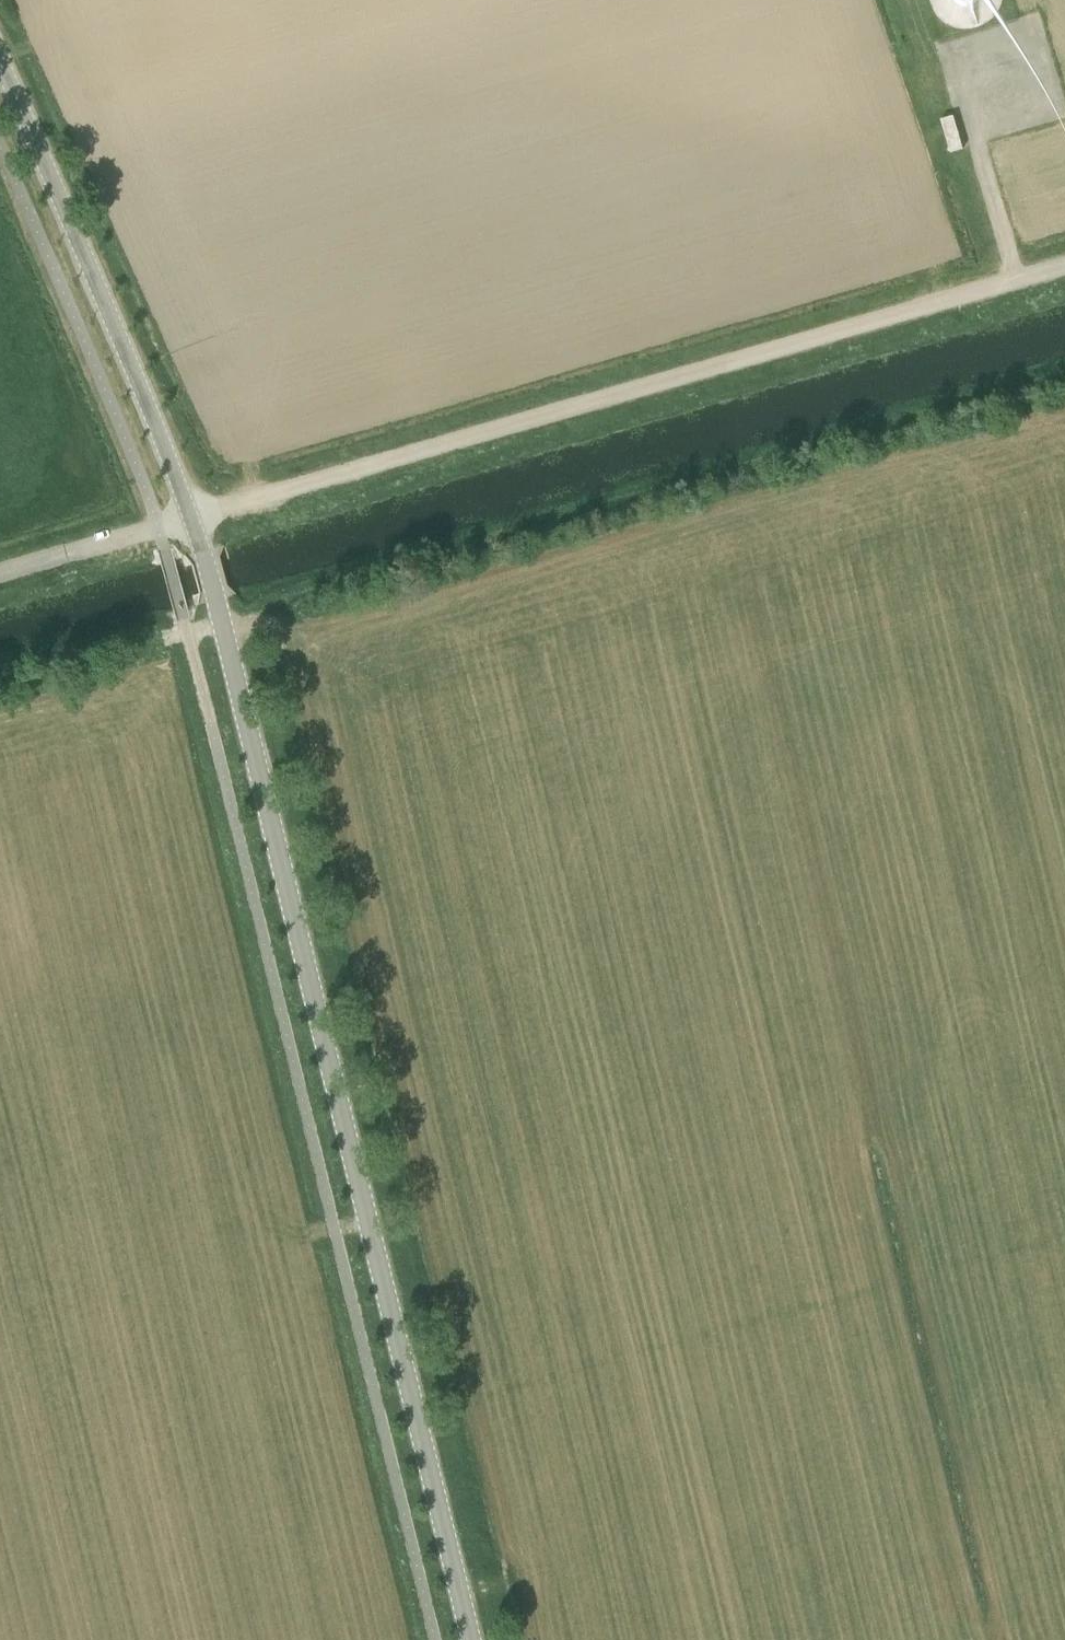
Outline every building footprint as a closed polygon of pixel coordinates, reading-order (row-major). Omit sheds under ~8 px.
[(950,152),(963,149),(953,115),(941,119),(950,152)]
